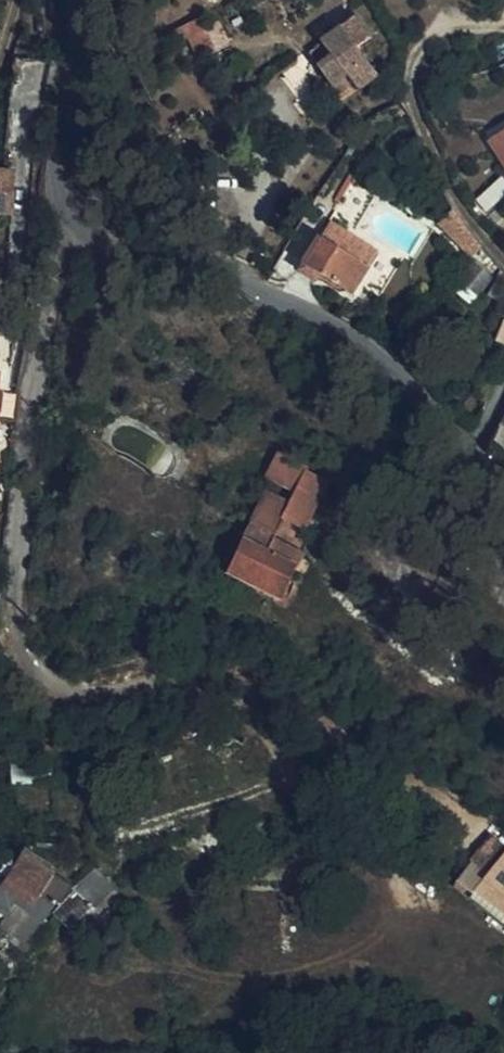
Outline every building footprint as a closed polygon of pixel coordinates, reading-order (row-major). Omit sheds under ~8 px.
[(353,17),(319,43),(329,57),(317,68),(336,92),(368,68),(353,47),(367,36),(353,17)] [(329,57),(319,43),(306,53),(317,68),(329,57)] [(488,143),(503,167),(503,133),(488,143)] [(10,162),(0,162),(0,204),(7,204),(10,162)] [(346,256),(354,241),(328,225),(319,240),(346,256)] [(376,255),(354,241),(346,256),(319,240),(300,273),(317,283),(321,277),(352,296),(376,255)] [(478,265),(464,284),(482,298),(489,290),(499,298),(503,291),(503,286),(478,265)] [(503,347),(503,328),(499,326),(493,341),(503,347)] [(305,565),(267,546),(281,518),(299,526),(316,491),(271,470),(266,482),(271,484),(260,508),(259,507),(234,558),(236,559),(224,584),(278,610),(296,572),(301,574),(305,565)] [(473,899),(503,923),(503,853),(473,899)] [(19,857),(0,882),(0,885),(22,904),(19,907),(37,920),(62,890),(19,857)] [(110,884),(94,866),(77,884),(74,887),(75,890),(53,914),(56,918),(67,927),(110,889),(108,886),(110,884)]
